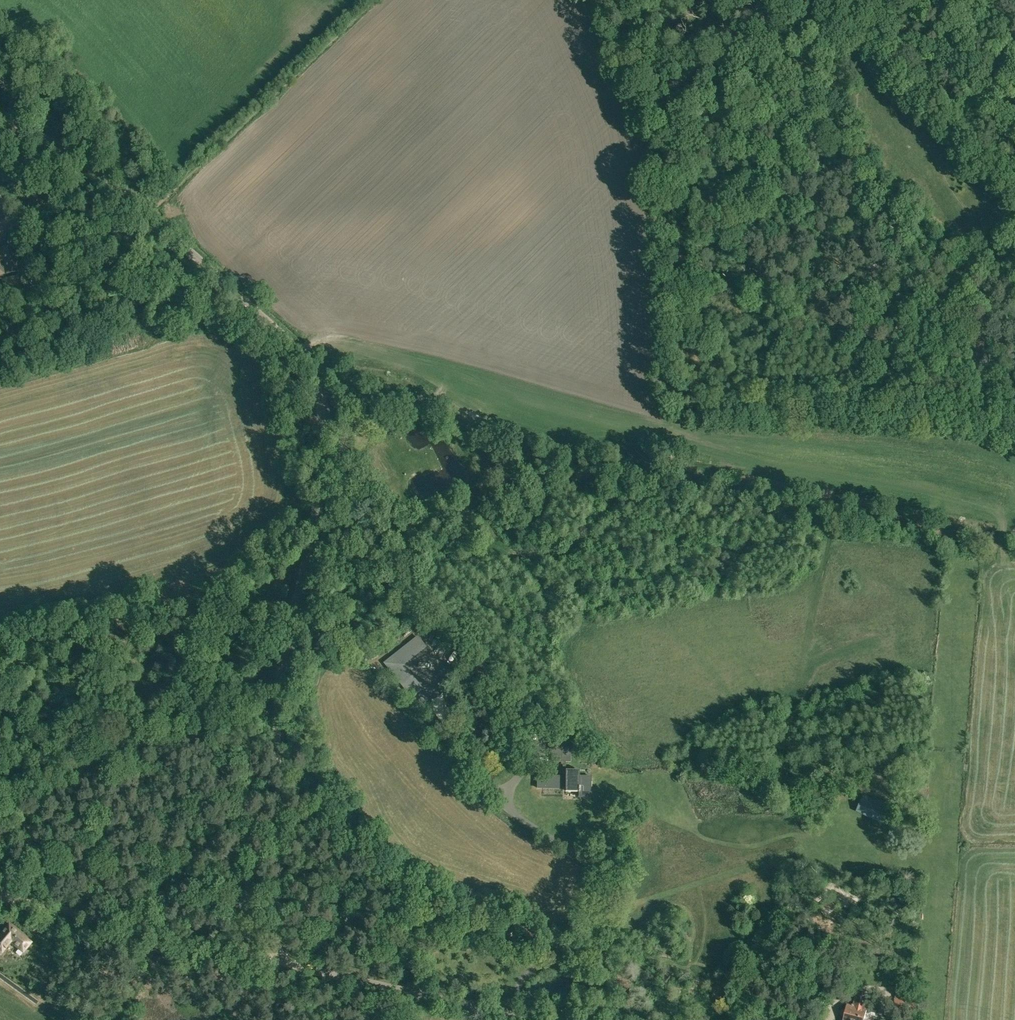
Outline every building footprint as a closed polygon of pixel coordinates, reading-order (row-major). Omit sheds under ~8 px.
[(31,197),(25,210),(37,214),(39,209),(41,209),(43,201),(31,197)] [(46,202),(43,210),(60,217),(63,209),(46,202)] [(39,224),(27,230),(32,239),(45,232),(39,224)] [(23,271),(19,246),(0,249),(0,275),(23,271)] [(416,654),(427,645),(418,634),(406,643),(416,654)] [(474,659),(467,668),(481,678),(487,668),(474,659)] [(401,684),(410,695),(422,686),(413,674),(401,684)] [(551,761),(563,761),(571,761),(571,747),(565,747),(565,739),(551,740),(551,761)] [(579,769),(563,770),(563,775),(537,775),(537,788),(565,788),(565,791),(578,791),(578,797),(591,797),(591,775),(579,775),(579,769)] [(781,909),(779,908),(772,920),(775,921),(786,928),(793,916),(781,909)] [(42,921),(32,919),(29,927),(34,928),(33,932),(38,933),(42,921)] [(1,955),(12,942),(24,952),(32,942),(9,923),(1,934),(0,933),(0,954),(1,955)] [(778,927),(773,934),(779,938),(784,931),(778,927)] [(844,1019),(864,1019),(867,1009),(865,1008),(869,995),(857,992),(853,1005),(848,1004),(846,1010),(843,1009),(841,1015),(845,1016),(844,1019)] [(914,997),(896,998),(897,1007),(897,1009),(897,1012),(915,1010),(915,1006),(914,997)]
